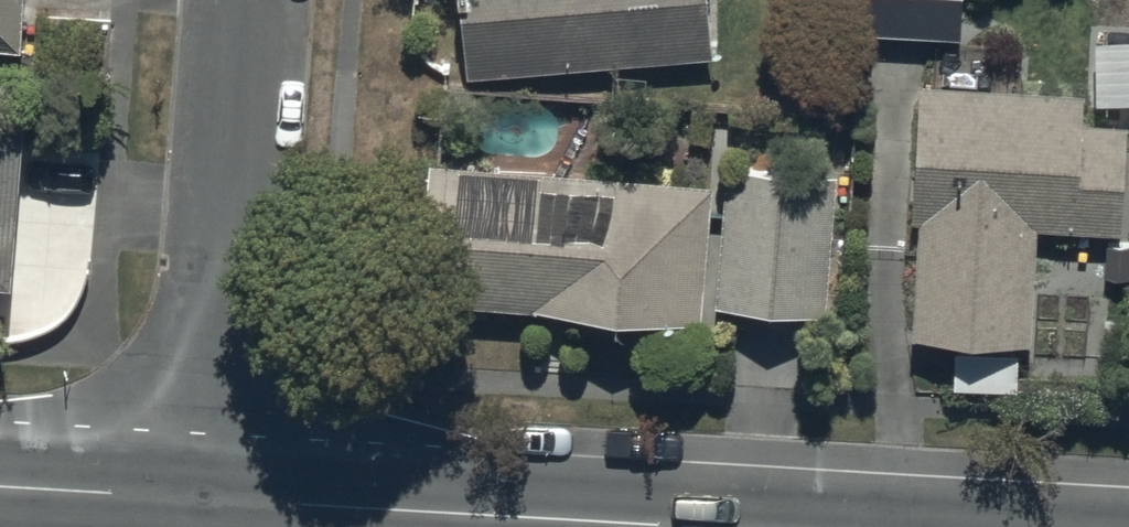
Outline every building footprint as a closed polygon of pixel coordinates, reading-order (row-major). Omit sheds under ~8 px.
[(19,30),(21,0),(0,0),(0,29),(19,30)] [(464,71),(708,49),(704,0),(458,0),(464,71)] [(869,34),(964,39),(966,0),(870,0),(869,34)] [(1080,82),(916,78),(910,213),(916,213),(913,328),(1032,331),(1035,220),(1123,222),(1126,114),(1079,113),(1080,82)] [(0,107),(0,268),(10,269),(23,109),(0,107)] [(424,302),(704,323),(715,183),(435,162),(424,302)] [(730,165),(718,306),(829,315),(841,175),(730,165)]
